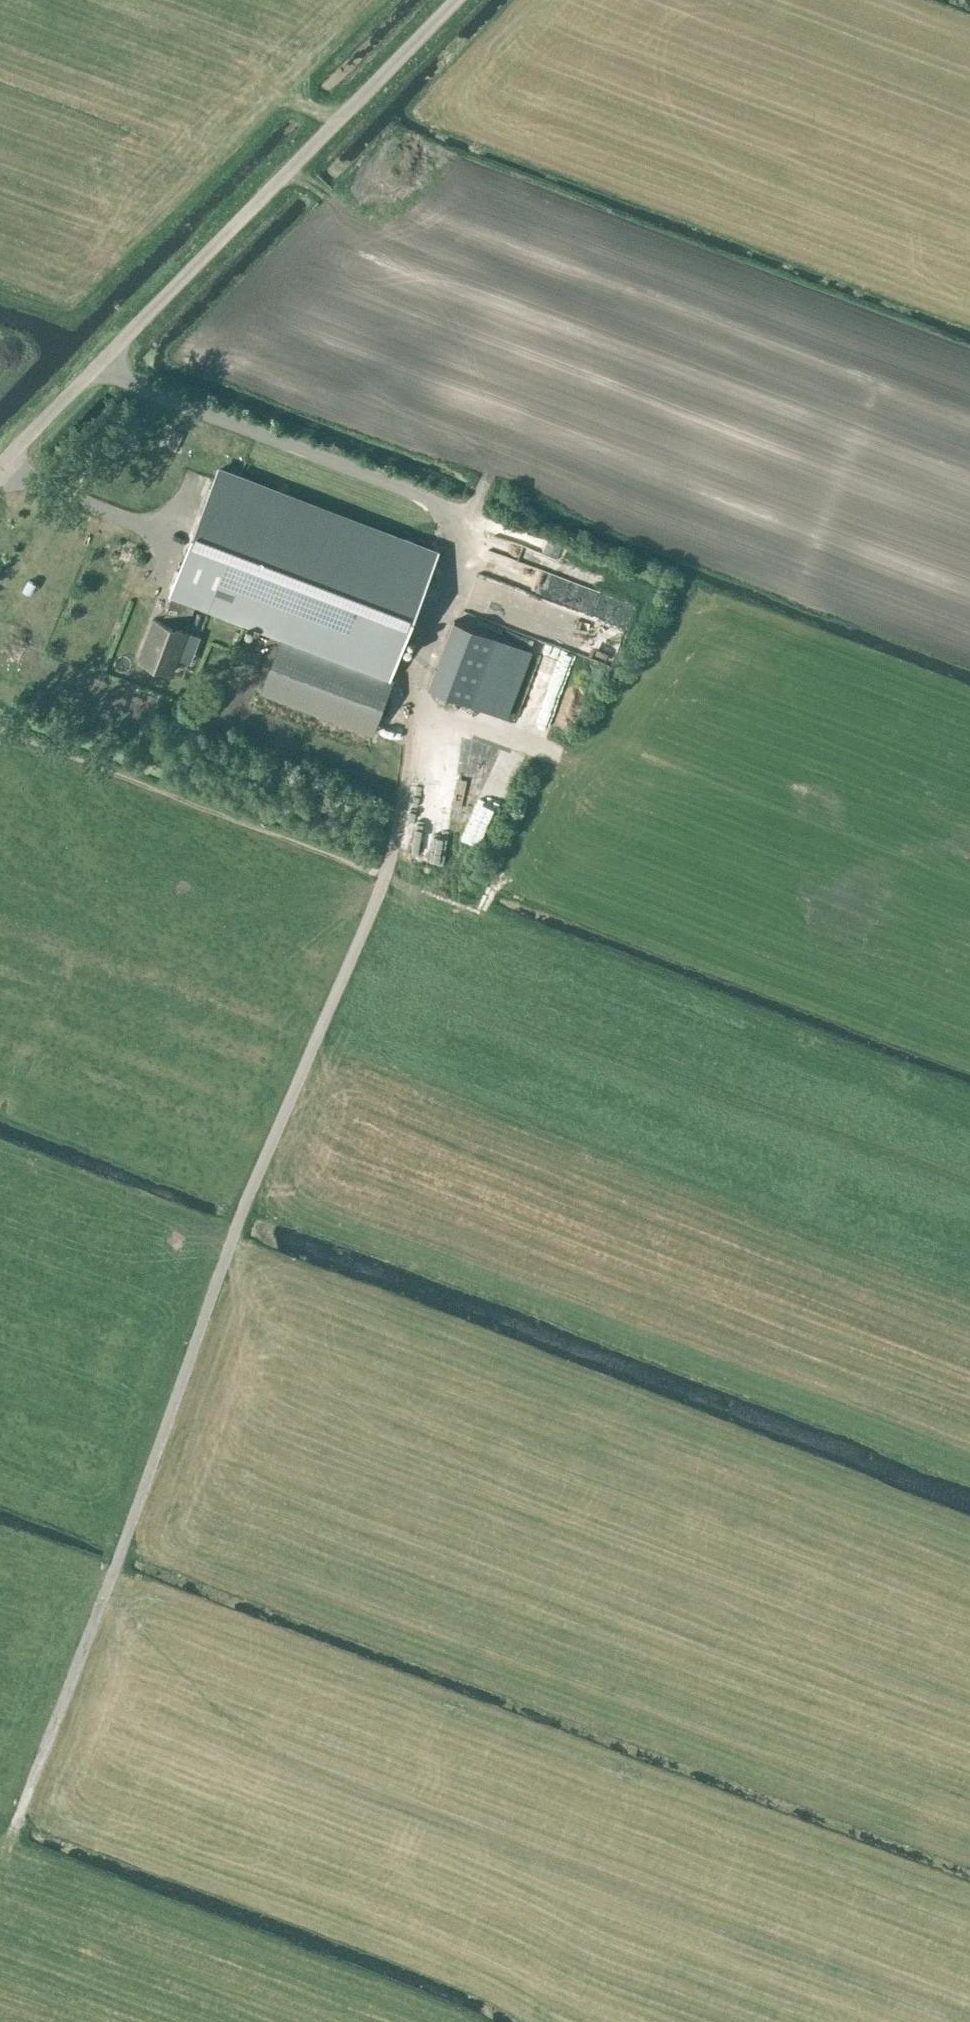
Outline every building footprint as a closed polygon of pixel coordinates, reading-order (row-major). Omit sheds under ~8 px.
[(187,630),(197,602),(379,670),(425,548),(218,470),(172,592),(174,593),(163,622),(156,619),(141,659),(173,672),(189,631),(187,630)] [(582,632),(587,612),(499,589),(477,584),(474,595),(505,604),(503,611),(582,632)] [(513,680),(526,636),(447,614),(428,683),(487,699),(483,712),(532,726),(544,683),(558,687),(566,660),(536,651),(527,683),(513,680)] [(566,737),(565,722),(551,723),(552,738),(566,737)]
